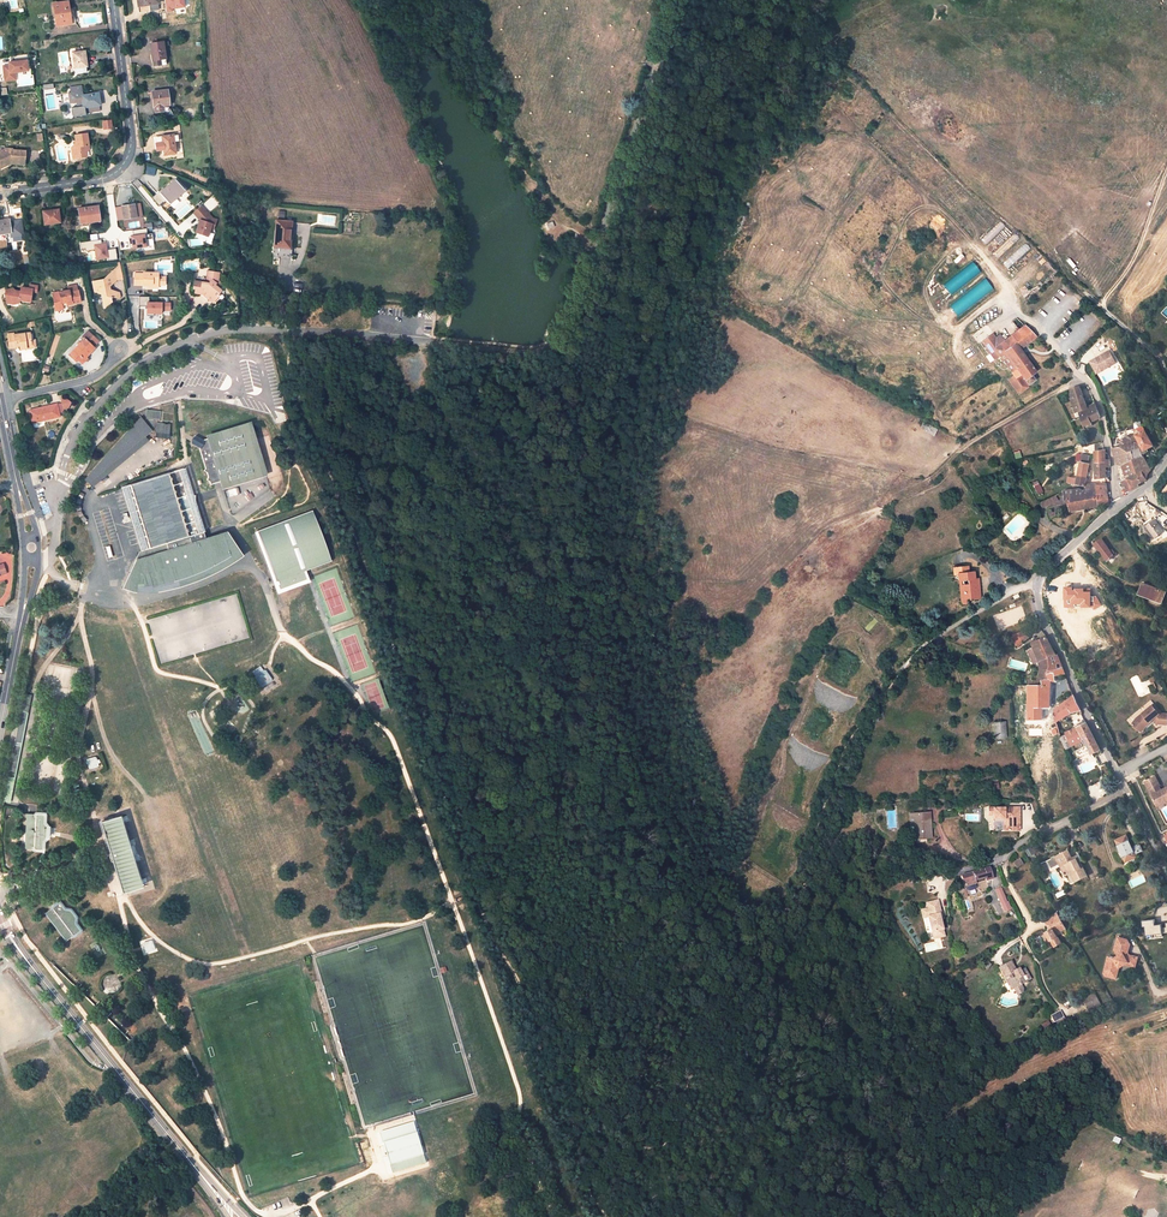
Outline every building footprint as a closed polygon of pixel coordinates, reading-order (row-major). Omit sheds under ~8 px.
[(139,12),(150,11),(149,5),(159,3),(158,0),(137,0),(139,12)] [(69,7),(64,8),(63,3),(53,4),(56,25),(71,23),(75,22),(74,8),(69,9),(69,7)] [(153,61),(165,59),(166,59),(163,42),(149,44),(151,55),(152,55),(153,61)] [(85,51),(73,53),(75,73),(88,72),(87,67),(86,67),(85,61),(86,61),(85,51)] [(10,65),(3,65),(4,82),(17,81),(17,73),(30,72),(29,60),(9,61),(10,65)] [(83,108),(84,108),(85,107),(86,113),(86,114),(99,112),(98,105),(98,100),(99,100),(98,93),(82,95),(81,87),(70,88),(71,93),(69,93),(70,103),(72,103),(76,102),(77,105),(77,108),(83,107),(83,108)] [(167,90),(150,93),(151,107),(154,107),(155,112),(163,111),(163,106),(169,105),(167,90)] [(110,119),(101,121),(102,129),(111,127),(110,119)] [(75,147),(72,148),(73,158),(86,157),(86,153),(85,146),(88,145),(87,134),(75,135),(76,144),(75,144),(75,147)] [(163,149),(164,155),(175,154),(174,142),(178,141),(177,135),(173,136),(173,135),(162,136),(162,137),(154,138),(156,150),(163,149)] [(0,152),(0,168),(9,163),(9,162),(11,162),(11,164),(24,164),(25,151),(12,150),(12,149),(6,149),(0,152)] [(146,174),(155,175),(156,168),(147,167),(146,174)] [(169,203),(183,190),(174,180),(160,193),(159,192),(153,198),(159,204),(165,199),(169,203)] [(122,209),(124,219),(136,217),(134,205),(128,206),(127,208),(122,209)] [(97,207),(78,209),(80,223),(100,221),(97,207)] [(58,209),(43,211),(44,224),(60,222),(58,209)] [(201,219),(195,232),(210,238),(218,217),(198,209),(195,217),(201,219)] [(11,232),(11,237),(19,236),(18,231),(17,221),(9,222),(9,220),(0,221),(0,234),(11,232)] [(289,248),(292,222),(277,221),(276,230),(278,230),(276,247),(289,248)] [(132,249),(148,248),(147,229),(134,230),(135,236),(131,236),(132,249)] [(101,240),(81,242),(82,251),(95,250),(96,260),(117,258),(116,249),(108,250),(107,243),(102,243),(101,240)] [(1026,244),(1001,262),(1005,268),(1030,250),(1026,244)] [(971,262),(942,285),(950,295),(979,272),(971,262)] [(206,282),(194,281),(193,289),(195,289),(194,293),(201,294),(202,290),(204,290),(206,292),(205,294),(209,298),(211,297),(215,300),(219,295),(217,294),(221,290),(214,285),(218,281),(219,273),(207,271),(206,282)] [(143,273),(134,273),(134,285),(143,285),(143,284),(147,284),(147,286),(147,288),(153,288),(153,285),(158,285),(165,285),(165,277),(158,276),(158,272),(143,272),(143,273)] [(103,280),(93,282),(94,292),(101,294),(103,303),(108,304),(111,301),(111,298),(113,296),(118,299),(119,297),(118,293),(109,289),(109,287),(116,281),(115,274),(111,273),(103,280)] [(957,314),(993,291),(985,280),(950,303),(957,314)] [(12,288),(6,289),(7,293),(3,293),(5,302),(10,301),(14,303),(18,302),(18,300),(30,302),(32,292),(36,293),(38,286),(30,284),(29,288),(21,286),(20,291),(14,289),(12,288)] [(61,304),(65,303),(66,305),(80,302),(78,291),(69,293),(68,291),(58,293),(59,298),(54,299),(53,299),(55,311),(62,310),(62,306),(61,304)] [(209,298),(205,294),(204,296),(212,303),(215,300),(211,297),(209,298)] [(171,302),(150,302),(150,297),(140,297),(141,306),(148,306),(148,315),(163,314),(163,311),(172,311),(171,302)] [(124,334),(134,332),(132,323),(122,325),(124,334)] [(1008,357),(1019,349),(1035,337),(1024,325),(1004,340),(999,344),(1008,357)] [(30,340),(30,333),(13,335),(13,334),(8,334),(10,348),(16,347),(16,345),(20,345),(20,347),(21,349),(27,348),(26,345),(31,344),(30,340)] [(999,344),(1004,340),(1000,334),(992,340),(988,335),(981,341),(994,359),(999,355),(993,348),(999,344)] [(84,339),(69,355),(76,361),(78,359),(83,354),(86,357),(94,348),(84,339)] [(26,345),(27,348),(37,348),(36,340),(30,340),(31,344),(26,345)] [(1028,385),(1034,380),(1031,375),(1035,372),(1019,349),(1008,357),(999,344),(993,348),(999,355),(1009,369),(1014,376),(1008,380),(1017,392),(1020,393),(1027,388),(1028,385)] [(1116,363),(1109,351),(1090,362),(1096,374),(1116,363)] [(87,358),(86,357),(83,354),(78,359),(82,364),(87,358)] [(1084,385),(1070,389),(1073,394),(1070,395),(1072,398),(1074,397),(1081,416),(1098,410),(1096,404),(1088,407),(1082,389),(1085,388),(1084,385)] [(66,399),(61,400),(62,403),(63,409),(68,408),(71,403),(66,399)] [(56,404),(30,410),(32,421),(44,418),(44,420),(59,416),(56,404)] [(1084,428),(1093,425),(1092,421),(1100,417),(1098,410),(1081,416),(1084,428)] [(158,424),(157,424),(155,437),(164,439),(164,438),(167,438),(168,426),(162,425),(164,411),(160,411),(160,412),(152,411),(151,419),(159,420),(158,424)] [(105,480),(105,478),(102,475),(147,438),(145,436),(152,431),(142,418),(127,431),(128,432),(121,439),(122,440),(116,445),(117,447),(110,453),(111,454),(104,460),(105,461),(99,467),(100,468),(93,475),(93,476),(94,477),(93,478),(93,479),(93,481),(94,483),(96,485),(98,485),(100,485),(101,485),(104,483),(105,481),(105,480)] [(933,435),(936,429),(926,424),(923,431),(933,435)] [(251,426),(204,440),(200,450),(205,470),(203,473),(207,475),(208,479),(206,482),(210,484),(211,486),(220,483),(221,489),(266,475),(251,426)] [(1138,475),(1141,482),(1147,479),(1147,475),(1151,469),(1142,452),(1154,446),(1143,426),(1134,430),(1135,435),(1136,450),(1132,452),(1132,457),(1138,475)] [(1132,452),(1136,450),(1135,435),(1128,436),(1128,439),(1125,440),(1127,447),(1113,449),(1118,466),(1123,466),(1132,457),(1132,452)] [(1106,449),(1095,452),(1097,482),(1087,483),(1087,489),(1097,488),(1097,485),(1107,484),(1106,467),(1111,467),(1110,460),(1109,455),(1106,455),(1106,449)] [(1085,485),(1090,464),(1088,464),(1090,456),(1083,454),(1077,479),(1068,477),(1067,482),(1077,484),(1085,485)] [(1131,478),(1138,475),(1132,457),(1123,466),(1125,475),(1129,474),(1131,478)] [(129,573),(130,574),(133,575),(134,576),(136,576),(138,577),(139,577),(144,577),(147,576),(148,587),(155,586),(169,583),(178,581),(189,577),(193,575),(201,572),(206,570),(219,564),(228,558),(231,556),(224,534),(209,539),(208,536),(204,533),(196,506),(196,496),(193,496),(184,468),(122,487),(142,552),(140,552),(129,573)] [(1131,478),(1123,481),(1127,492),(1135,487),(1135,486),(1141,482),(1138,475),(1131,478)] [(93,479),(93,478),(94,477),(93,476),(87,481),(93,488),(98,485),(96,485),(94,483),(93,481),(93,479)] [(1037,494),(1042,492),(1037,480),(1032,483),(1037,494)] [(1044,499),(1047,505),(1066,497),(1066,501),(1069,501),(1071,512),(1080,510),(1079,506),(1087,504),(1088,509),(1109,504),(1109,502),(1111,502),(1111,498),(1109,499),(1107,484),(1097,485),(1097,488),(1087,489),(1087,490),(1083,490),(1078,488),(1062,491),(1044,499)] [(1065,514),(1063,509),(1053,513),(1051,506),(1045,508),(1050,520),(1065,514)] [(312,510),(254,533),(277,593),(309,582),(305,571),(330,561),(312,510)] [(1144,528),(1155,521),(1154,519),(1143,526),(1144,528)] [(1163,532),(1155,521),(1144,528),(1152,539),(1163,532)] [(1100,551),(1107,545),(1101,539),(1095,544),(1100,551)] [(1113,554),(1107,545),(1100,551),(1108,561),(1113,554)] [(155,586),(148,587),(147,576),(144,577),(139,577),(138,577),(136,576),(134,576),(133,575),(130,574),(129,573),(122,588),(125,590),(127,591),(131,592),(133,593),(138,593),(143,593),(163,590),(174,587),(180,586),(188,583),(199,579),(207,575),(217,570),(224,566),(232,561),(231,556),(228,558),(219,564),(206,570),(201,572),(193,575),(189,577),(178,581),(169,583),(155,586)] [(968,571),(968,566),(953,567),(953,574),(957,573),(958,580),(959,580),(969,579),(969,584),(964,584),(965,600),(968,600),(980,598),(979,596),(977,596),(977,592),(980,591),(979,582),(975,583),(973,571),(968,571)] [(969,579),(959,580),(961,604),(968,603),(968,600),(965,600),(964,584),(969,584),(969,579)] [(1166,592),(1144,583),(1140,593),(1147,596),(1146,599),(1153,602),(1152,605),(1160,609),(1166,592)] [(1020,638),(1028,635),(1026,630),(1013,634),(1016,645),(1021,643),(1020,638)] [(1046,636),(1031,641),(1036,657),(1040,656),(1043,667),(1039,680),(1033,681),(1032,677),(1027,678),(1028,685),(1046,684),(1050,657),(1055,654),(1046,636)] [(1063,669),(1057,654),(1055,654),(1050,657),(1048,671),(1056,669),(1063,669)] [(269,679),(261,667),(255,672),(263,683),(269,679)] [(1028,720),(1043,721),(1043,707),(1050,707),(1051,681),(1056,681),(1056,675),(1056,669),(1048,671),(1046,684),(1028,685),(1028,720)] [(273,685),(269,679),(263,683),(267,689),(273,685)] [(31,697),(25,695),(18,728),(25,729),(31,697)] [(1081,710),(1075,695),(1054,711),(1055,716),(1056,722),(1071,713),(1081,710)] [(1132,724),(1139,729),(1143,724),(1146,726),(1151,722),(1150,721),(1154,718),(1157,723),(1166,724),(1166,713),(1162,713),(1155,703),(1137,718),(1132,724)] [(1006,738),(1005,722),(993,723),(994,738),(1006,738)] [(1091,752),(1092,754),(1100,750),(1086,722),(1066,733),(1067,735),(1061,737),(1066,749),(1082,741),(1085,739),(1091,752)] [(1088,754),(1091,752),(1085,739),(1082,741),(1088,754)] [(97,766),(95,758),(88,760),(91,768),(97,766)] [(1143,781),(1156,805),(1166,800),(1166,786),(1161,789),(1157,791),(1154,787),(1159,785),(1154,775),(1143,781)] [(12,792),(6,791),(4,800),(11,801),(12,792)] [(1019,829),(1019,806),(1008,807),(1008,809),(1004,809),(1004,807),(988,807),(988,814),(993,814),(993,818),(1004,818),(1004,830),(1019,829)] [(915,817),(930,816),(930,811),(909,812),(910,825),(915,824),(915,817)] [(44,813),(26,814),(24,848),(41,849),(42,841),(46,838),(47,826),(43,823),(44,813)] [(931,837),(930,816),(915,817),(915,824),(916,838),(931,837)] [(146,887),(135,855),(124,818),(101,822),(124,894),(146,887)] [(1133,849),(1127,835),(1116,840),(1119,846),(1115,848),(1125,869),(1139,863),(1137,857),(1138,856),(1135,848),(1133,849)] [(1083,866),(1081,862),(1083,861),(1080,855),(1073,859),(1067,852),(1056,857),(1055,857),(1052,858),(1052,859),(1048,861),(1052,869),(1061,865),(1065,874),(1072,871),(1073,873),(1072,874),(1076,882),(1088,877),(1083,866)] [(1020,857),(1013,861),(1017,867),(1023,863),(1020,857)] [(962,876),(965,886),(966,886),(967,889),(969,890),(976,889),(977,887),(976,883),(978,883),(977,879),(986,877),(986,881),(991,880),(988,869),(962,876)] [(1011,910),(1002,887),(996,890),(1005,913),(1011,910)] [(942,913),(938,900),(927,903),(928,908),(929,911),(927,911),(929,916),(933,932),(934,931),(936,938),(946,935),(940,913),(942,913)] [(51,908),(45,913),(66,941),(73,936),(74,936),(81,930),(76,922),(77,916),(71,908),(65,908),(59,901),(52,907),(51,908)] [(1066,929),(1057,913),(1045,920),(1051,929),(1046,932),(1048,935),(1051,940),(1055,947),(1062,944),(1057,934),(1066,929)] [(1142,920),(1143,926),(1145,926),(1146,935),(1166,933),(1166,922),(1166,927),(1161,928),(1161,925),(1154,925),(1153,919),(1142,920)] [(1103,973),(1105,975),(1116,978),(1119,967),(1124,964),(1128,962),(1132,963),(1134,956),(1129,955),(1128,955),(1126,953),(1127,952),(1130,944),(1127,939),(1118,937),(1114,949),(1118,955),(1114,958),(1108,956),(1103,973)] [(151,942),(144,944),(147,951),(153,948),(151,942)] [(1128,962),(1124,964),(1135,967),(1137,957),(1134,956),(1132,963),(1128,962)] [(106,1017),(110,1012),(58,960),(53,965),(106,1017)] [(1017,973),(1012,964),(999,971),(1004,980),(1011,977),(1014,981),(1011,983),(1016,992),(1024,987),(1022,982),(1026,979),(1029,984),(1032,982),(1026,972),(1022,974),(1018,976),(1017,973)] [(1016,992),(1011,983),(1007,985),(1012,994),(1016,992)] [(1101,1006),(1096,994),(1084,999),(1090,1011),(1101,1006)] [(1101,1006),(1090,1011),(1091,1014),(1103,1008),(1101,1006)] [(1053,1023),(1055,1022),(1057,1026),(1065,1022),(1059,1011),(1049,1016),(1053,1023)] [(110,1012),(106,1017),(129,1040),(134,1036),(110,1012)] [(413,1122),(380,1131),(392,1171),(425,1162),(413,1122)] [(1148,1206),(1145,1212),(1149,1216),(1151,1216),(1157,1216),(1159,1210),(1154,1205),(1148,1206)]
